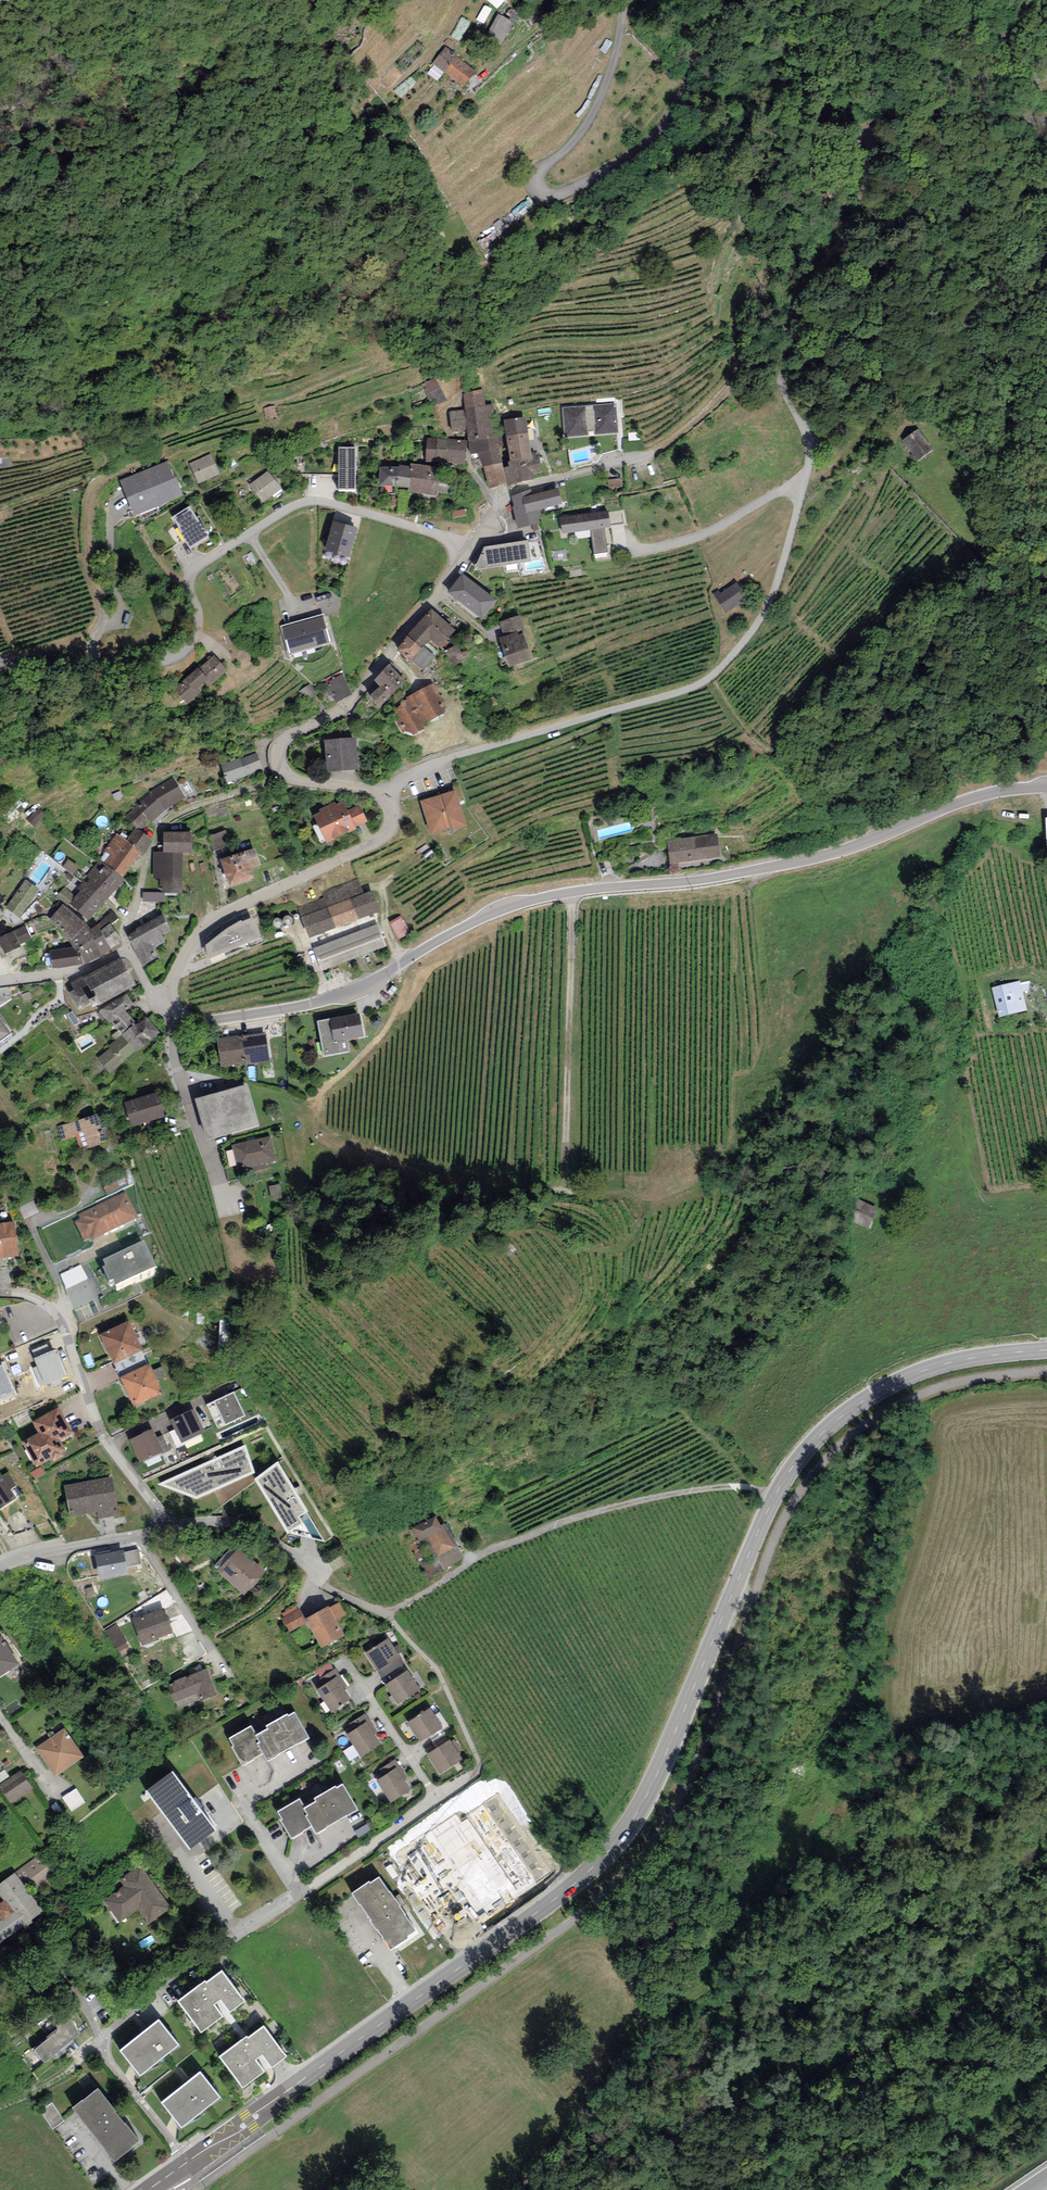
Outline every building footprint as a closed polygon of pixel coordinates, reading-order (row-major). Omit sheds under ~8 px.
[(498,15),(485,38),(501,47),(514,24),(498,15)] [(476,72),(446,48),(433,63),(463,88),(476,72)] [(447,400),(435,378),(421,386),(433,408),(447,400)] [(463,393),(465,409),(485,406),(483,390),(463,393)] [(617,403),(562,407),(564,437),(618,433),(617,403)] [(467,430),(469,442),(488,438),(488,436),(493,435),(490,414),(495,413),(494,404),(485,406),(465,409),(449,411),(452,432),(467,430)] [(531,453),(525,417),(503,421),(510,461),(532,458),(531,453)] [(932,451),(918,430),(901,442),(915,462),(932,451)] [(488,438),(469,442),(471,454),(480,453),(483,466),(502,463),(496,435),(493,435),(488,436),(488,438)] [(467,440),(427,437),(426,462),(466,464),(467,440)] [(356,489),(356,447),(338,447),(338,489),(356,489)] [(510,461),(508,462),(509,466),(503,468),(507,484),(507,487),(534,479),(533,473),(541,472),(539,456),(537,457),(536,452),(531,453),(532,458),(510,461)] [(211,454),(189,464),(198,484),(220,475),(211,454)] [(168,460),(119,480),(134,517),(183,497),(168,460)] [(441,468),(411,463),(410,467),(410,470),(412,471),(409,488),(408,491),(436,496),(441,468)] [(502,463),(483,466),(489,489),(507,484),(503,468),(502,463)] [(399,467),(380,467),(378,486),(397,486),(409,488),(412,471),(410,470),(410,467),(400,465),(399,467)] [(268,471),(249,485),(262,503),(281,489),(268,471)] [(607,480),(608,488),(622,487),(621,478),(607,480)] [(563,504),(559,488),(533,495),(532,489),(512,497),(514,507),(512,507),(518,528),(540,523),(538,515),(542,515),(540,510),(563,504)] [(209,536),(190,506),(172,517),(190,548),(209,536)] [(451,513),(453,518),(466,514),(465,509),(451,513)] [(562,533),(591,530),(594,554),(607,552),(604,528),(610,527),(608,510),(560,516),(562,533)] [(325,550),(349,557),(358,528),(333,521),(325,550)] [(531,561),(528,540),(484,547),(474,570),(531,561)] [(498,601),(463,573),(448,593),(483,620),(498,601)] [(738,581),(714,598),(726,615),(750,598),(738,581)] [(456,630),(431,609),(408,635),(422,648),(424,646),(430,639),(440,648),(456,630)] [(324,613),(279,625),(288,656),(332,644),(324,613)] [(499,622),(504,637),(517,632),(518,635),(524,634),(525,633),(524,630),(519,615),(499,622)] [(500,638),(509,667),(532,660),(524,634),(518,635),(517,632),(504,637),(500,638)] [(422,648),(408,635),(396,650),(410,662),(411,660),(422,648)] [(465,660),(458,644),(444,651),(454,666),(465,660)] [(422,648),(411,660),(423,670),(435,656),(424,646),(422,648)] [(227,670),(214,655),(199,669),(198,668),(174,689),(188,704),(208,687),(227,670)] [(405,681),(389,664),(374,680),(380,686),(389,696),(405,681)] [(352,695),(342,674),(326,682),(336,703),(352,695)] [(318,695),(309,683),(299,691),(308,703),(318,695)] [(447,705),(434,683),(412,694),(426,720),(430,721),(444,714),(447,705)] [(380,705),(389,696),(380,686),(371,695),(380,705)] [(422,726),(426,720),(412,694),(400,702),(401,704),(392,715),(403,733),(405,732),(412,733),(413,736),(424,730),(422,726)] [(357,737),(324,740),(327,771),(359,769),(357,737)] [(240,758),(221,764),(227,783),(246,776),(262,770),(256,753),(240,759),(240,758)] [(186,798),(172,777),(152,789),(135,804),(136,805),(150,821),(151,823),(165,811),(186,798)] [(455,790),(420,801),(429,834),(465,824),(455,790)] [(313,815),(326,843),(356,829),(355,828),(347,811),(343,802),(336,805),(335,802),(319,809),(320,812),(313,815)] [(150,821),(136,805),(126,815),(139,830),(150,821)] [(347,811),(355,828),(367,822),(359,805),(347,811)] [(36,809),(27,821),(37,828),(45,816),(36,809)] [(596,826),(601,843),(633,834),(628,817),(596,826)] [(153,841),(134,827),(125,841),(140,852),(138,854),(142,857),(153,841)] [(226,829),(208,836),(214,852),(232,845),(226,829)] [(192,831),(163,832),(163,853),(183,853),(192,852),(192,831)] [(716,833),(666,839),(669,863),(719,857),(716,833)] [(117,834),(99,860),(123,878),(138,854),(140,852),(125,841),(117,834)] [(255,848),(244,851),(250,869),(261,865),(255,848)] [(244,851),(220,859),(229,886),(253,878),(250,869),(244,851)] [(165,892),(183,892),(183,853),(163,853),(153,853),(154,878),(160,878),(160,886),(162,886),(162,892),(165,892)] [(78,867),(68,859),(63,867),(73,874),(78,867)] [(123,878),(99,860),(83,882),(107,900),(124,879),(123,878)] [(324,898),(298,908),(309,938),(380,911),(372,890),(364,894),(359,879),(322,893),(324,898)] [(40,890),(26,881),(6,908),(19,919),(40,890)] [(89,920),(107,900),(83,882),(76,889),(80,892),(76,897),(70,904),(89,920)] [(68,906),(70,904),(76,897),(64,887),(57,897),(68,906)] [(162,892),(142,892),(142,902),(164,902),(165,892),(162,892)] [(85,924),(63,904),(48,919),(70,939),(85,924)] [(113,911),(104,918),(110,925),(118,918),(113,911)] [(163,914),(135,929),(136,931),(127,936),(143,966),(160,957),(155,948),(166,943),(161,935),(171,930),(163,914)] [(411,933),(401,916),(388,923),(399,940),(411,933)] [(104,918),(90,930),(95,937),(93,938),(101,956),(123,943),(110,925),(104,918)] [(205,946),(209,959),(261,937),(256,925),(252,918),(242,921),(242,920),(233,924),(222,931),(213,938),(205,946)] [(83,964),(101,956),(93,938),(95,937),(90,930),(85,924),(70,939),(75,947),(76,953),(81,952),(83,964)] [(377,924),(313,948),(322,971),(386,947),(377,924)] [(26,925),(14,931),(20,945),(32,939),(26,925)] [(0,937),(0,945),(4,954),(21,947),(20,945),(14,931),(0,937)] [(76,953),(75,947),(50,950),(53,969),(83,964),(81,952),(76,953)] [(82,975),(70,982),(74,989),(67,993),(78,1011),(91,1004),(93,1007),(98,1004),(99,1006),(137,985),(121,957),(84,978),(82,975)] [(1019,981),(992,987),(999,1017),(1027,1011),(1019,981)] [(398,988),(392,985),(388,993),(392,995),(393,993),(394,992),(395,992),(396,991),(398,988)] [(125,992),(100,1012),(109,1024),(111,1021),(126,1011),(134,1004),(125,992)] [(126,1011),(111,1021),(123,1035),(137,1024),(126,1011)] [(361,1013),(317,1021),(323,1057),(349,1052),(347,1040),(365,1037),(361,1013)] [(160,1034),(147,1016),(137,1024),(123,1035),(135,1051),(136,1053),(160,1034)] [(11,1033),(0,1018),(0,1041),(11,1033)] [(270,1062),(266,1032),(241,1036),(245,1065),(270,1062)] [(109,1045),(111,1047),(98,1058),(110,1074),(125,1063),(123,1060),(135,1051),(123,1035),(109,1045)] [(221,1068),(245,1065),(241,1036),(217,1039),(221,1068)] [(248,1085),(195,1099),(206,1140),(259,1126),(248,1085)] [(157,1092),(123,1102),(131,1128),(165,1118),(157,1092)] [(76,1136),(81,1151),(100,1145),(99,1142),(105,1140),(97,1114),(56,1127),(61,1141),(76,1136)] [(271,1136),(232,1145),(233,1150),(236,1165),(237,1170),(252,1166),(267,1163),(276,1161),(271,1136)] [(236,1165),(233,1150),(226,1151),(230,1166),(236,1165)] [(268,1168),(267,1163),(252,1166),(253,1171),(268,1168)] [(107,1195),(128,1184),(125,1177),(103,1187),(107,1195)] [(283,1198),(280,1184),(269,1186),(272,1200),(283,1198)] [(137,1217),(125,1192),(79,1215),(81,1219),(75,1222),(84,1240),(91,1237),(92,1239),(137,1217)] [(878,1210),(852,1197),(842,1217),(869,1231),(878,1210)] [(18,1208),(24,1220),(39,1213),(33,1201),(18,1208)] [(20,1256),(15,1221),(0,1223),(0,1259),(20,1256)] [(506,1239),(499,1246),(510,1258),(517,1251),(506,1239)] [(144,1240),(103,1259),(106,1265),(102,1266),(109,1281),(113,1279),(116,1285),(157,1266),(144,1240)] [(60,1275),(67,1289),(87,1279),(81,1265),(60,1275)] [(219,1319),(218,1352),(235,1353),(236,1320),(219,1319)] [(129,1321),(100,1335),(114,1364),(142,1351),(143,1350),(129,1321)] [(32,1350),(35,1358),(51,1351),(48,1344),(32,1350)] [(51,1383),(53,1387),(61,1383),(60,1379),(66,1376),(55,1349),(51,1351),(35,1358),(34,1358),(37,1366),(33,1368),(40,1387),(51,1383)] [(148,1364),(142,1351),(114,1364),(120,1377),(148,1364)] [(148,1364),(120,1377),(134,1406),(164,1392),(150,1363),(148,1364)] [(15,1393),(2,1364),(0,1365),(0,1399),(15,1393)] [(234,1392),(214,1402),(226,1425),(246,1416),(234,1392)] [(21,1442),(36,1468),(52,1459),(53,1460),(62,1456),(60,1453),(65,1450),(59,1440),(72,1433),(58,1408),(32,1422),(38,1433),(21,1442)] [(194,1409),(170,1420),(175,1430),(182,1443),(205,1432),(194,1409)] [(153,1429),(130,1440),(141,1463),(162,1453),(164,1452),(157,1438),(153,1429)] [(183,1446),(182,1443),(175,1430),(166,1434),(173,1449),(173,1450),(183,1446)] [(166,1434),(157,1438),(164,1452),(162,1453),(162,1454),(173,1449),(166,1434)] [(246,1445),(158,1484),(197,1499),(256,1473),(246,1445)] [(277,1461),(255,1479),(287,1532),(325,1541),(307,1512),(309,1512),(277,1461)] [(41,1467),(31,1473),(34,1479),(44,1474),(41,1467)] [(16,1498),(11,1490),(17,1485),(9,1472),(2,1476),(0,1473),(0,1509),(16,1498)] [(64,1486),(70,1517),(96,1512),(98,1519),(119,1515),(118,1508),(112,1477),(64,1486)] [(449,1517),(417,1532),(436,1573),(468,1558),(449,1517)] [(238,1548),(218,1570),(244,1594),(265,1572),(238,1548)] [(139,1549),(124,1552),(127,1568),(142,1565),(139,1549)] [(124,1550),(95,1555),(100,1580),(129,1575),(127,1568),(124,1552),(124,1550)] [(329,1608),(336,1620),(346,1615),(339,1603),(329,1608)] [(328,1606),(306,1619),(321,1648),(344,1635),(336,1620),(329,1608),(328,1606)] [(132,1620),(142,1646),(159,1640),(158,1638),(173,1633),(164,1608),(132,1620)] [(306,1622),(299,1609),(282,1618),(290,1631),(306,1622)] [(116,1624),(105,1630),(116,1649),(118,1648),(120,1652),(128,1647),(125,1643),(127,1641),(116,1624)] [(0,1637),(0,1677),(18,1663),(1,1636),(0,1637)] [(365,1653),(382,1679),(404,1664),(388,1638),(365,1653)] [(320,1679),(334,1669),(329,1661),(315,1671),(320,1679)] [(336,1676),(344,1689),(348,1686),(336,1668),(334,1669),(320,1679),(324,1684),(336,1676)] [(168,1685),(174,1702),(197,1693),(200,1701),(217,1695),(208,1669),(168,1685)] [(408,1670),(384,1685),(398,1705),(421,1689),(408,1670)] [(324,1684),(316,1689),(331,1712),(351,1699),(344,1689),(336,1676),(324,1684)] [(430,1708),(407,1723),(420,1743),(443,1728),(430,1708)] [(263,1754),(267,1761),(308,1737),(295,1713),(288,1716),(287,1715),(266,1727),(267,1729),(256,1736),(251,1726),(229,1739),(233,1745),(231,1746),(242,1766),(263,1754)] [(366,1722),(374,1734),(378,1731),(365,1713),(350,1723),(354,1730),(366,1722)] [(354,1730),(347,1735),(362,1757),(381,1744),(374,1734),(366,1722),(354,1730)] [(83,1757),(65,1729),(36,1748),(54,1776),(83,1757)] [(440,1774),(463,1759),(459,1753),(462,1751),(454,1740),(452,1741),(450,1739),(427,1754),(440,1774)] [(397,1767),(405,1779),(408,1777),(396,1760),(380,1770),(384,1776),(397,1767)] [(384,1776),(376,1781),(391,1803),(412,1789),(405,1779),(397,1767),(384,1776)] [(0,1773),(0,1783),(10,1776),(5,1770),(0,1773)] [(0,1784),(0,1788),(10,1803),(33,1789),(20,1771),(0,1784)] [(173,1771),(145,1792),(190,1850),(216,1830),(173,1771)] [(312,1828),(316,1835),(358,1810),(343,1784),(336,1787),(335,1785),(313,1798),(315,1802),(305,1808),(299,1798),(277,1811),(282,1819),(280,1820),(291,1840),(312,1828)] [(70,1813),(86,1807),(79,1791),(64,1798),(70,1813)] [(483,1920),(551,1873),(497,1796),(464,1819),(457,1811),(394,1855),(424,1899),(454,1878),(483,1920)] [(42,1854),(15,1873),(30,1895),(57,1876),(42,1854)] [(139,1910),(148,1924),(171,1908),(141,1865),(119,1880),(124,1886),(104,1900),(120,1923),(139,1910)] [(15,1873),(0,1884),(0,1895),(4,1900),(0,1903),(0,1917),(2,1920),(0,1921),(0,1943),(26,1924),(28,1926),(45,1914),(30,1895),(15,1873)] [(406,1936),(416,1929),(405,1915),(411,1911),(400,1894),(394,1898),(379,1877),(371,1883),(370,1881),(352,1893),(391,1950),(407,1938),(406,1936)] [(245,2001),(221,1971),(206,1982),(205,1981),(180,2001),(202,2030),(221,2015),(213,2005),(220,2000),(230,2013),(245,2001)] [(34,2051),(45,2062),(80,2034),(66,2008),(52,2017),(59,2030),(34,2051)] [(120,2051),(140,2076),(179,2045),(159,2020),(120,2051)] [(247,2035),(219,2056),(243,2088),(264,2071),(255,2059),(261,2055),(271,2068),(286,2056),(263,2026),(248,2037),(247,2035)] [(162,2102),(182,2129),(221,2098),(200,2072),(162,2102)] [(98,2088),(72,2108),(114,2163),(140,2143),(98,2088)]
